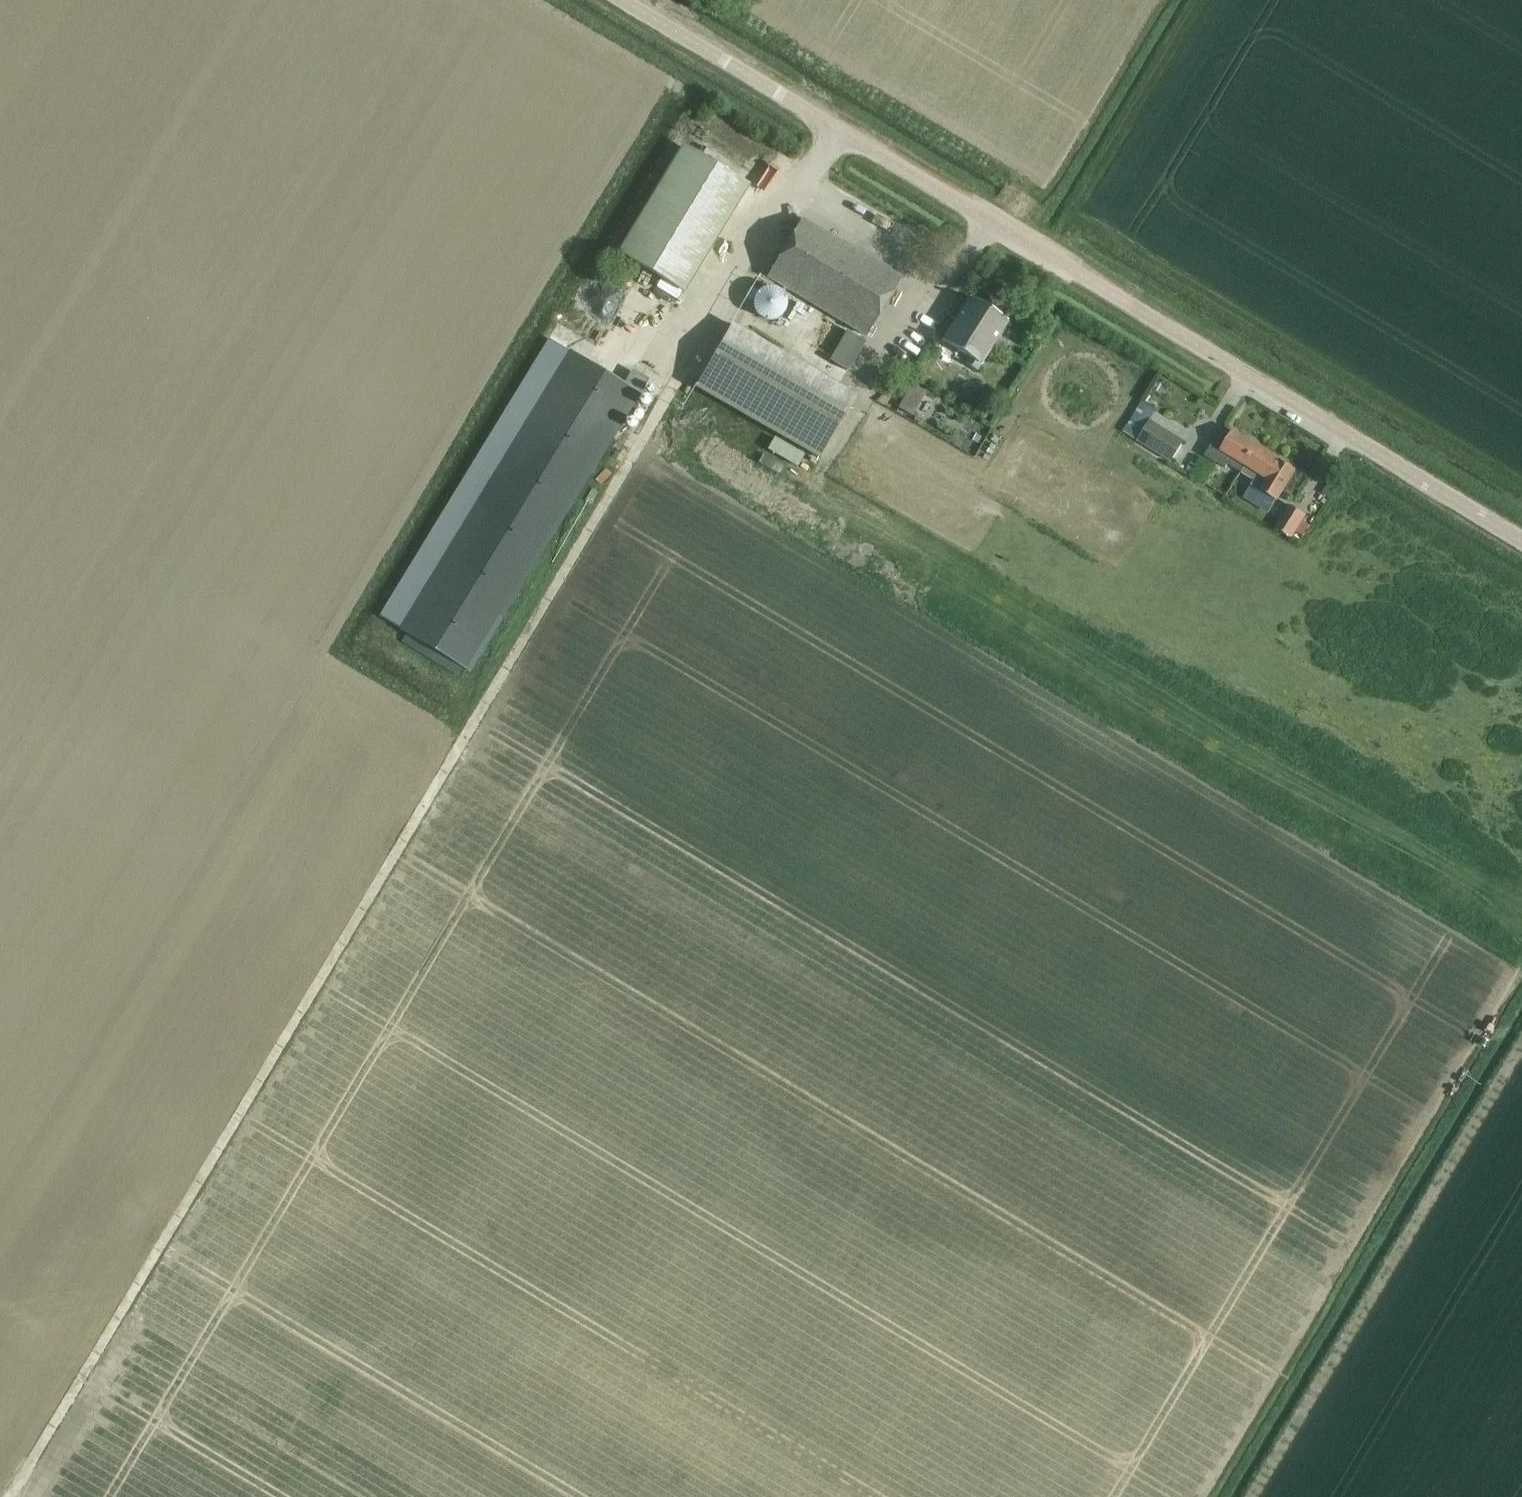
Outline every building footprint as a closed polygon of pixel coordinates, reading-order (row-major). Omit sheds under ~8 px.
[(747,187),(683,148),(682,150),(679,148),(675,155),(678,157),(620,252),(683,291),(747,187)] [(867,337),(892,295),(902,278),(802,219),(767,277),(867,337)] [(976,372),(997,338),(1008,321),(970,297),(943,340),(942,339),(942,340),(971,359),(967,366),(976,372)] [(634,321),(628,314),(610,333),(631,353),(641,343),(626,329),(634,321)] [(732,324),(696,387),(819,458),(856,396),(732,324)] [(396,629),(395,630),(468,674),(646,382),(630,372),(623,384),(567,350),(566,351),(396,629)] [(918,394),(912,411),(968,428),(973,411),(918,394)] [(1139,440),(1172,462),(1186,441),(1153,420),(1139,440)] [(1229,465),(1241,472),(1242,473),(1258,447),(1233,432),(1231,436),(1222,431),(1206,457),(1216,462),(1226,469),(1229,465)] [(1278,501),(1296,471),(1281,461),(1258,447),(1242,473),(1255,481),(1252,485),(1278,501)] [(779,474),(784,466),(763,454),(758,462),(779,474)] [(1293,538),(1308,515),(1292,505),(1277,528),(1293,538)]
